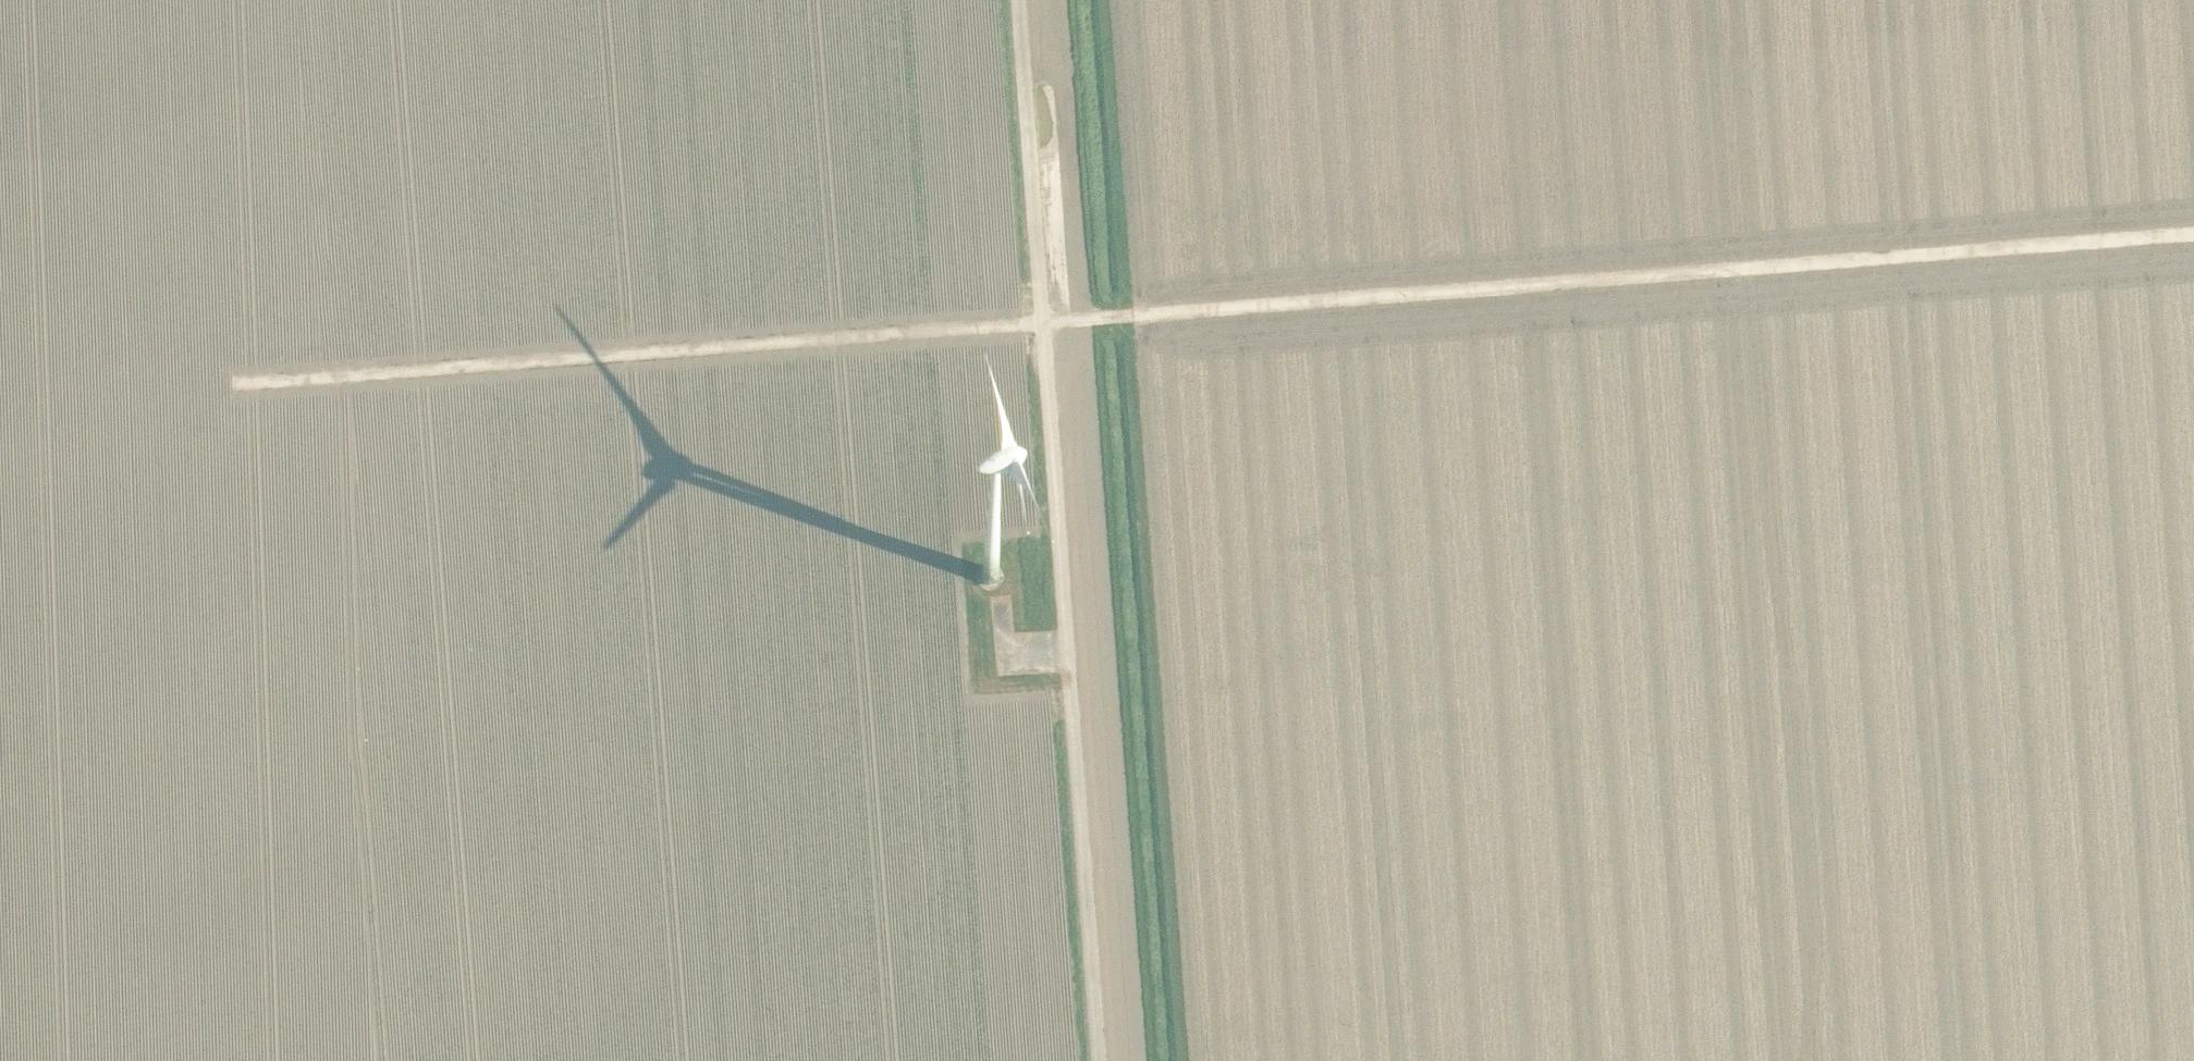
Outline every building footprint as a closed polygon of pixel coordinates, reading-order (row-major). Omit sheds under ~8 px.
[(997,569),(995,568),(993,567),(990,567),(988,567),(986,568),(984,569),(983,571),(982,573),(982,576),(982,578),(983,580),(984,582),(986,583),(988,584),(990,585),(993,584),(995,583),(997,582),(999,580),(999,578),(1000,576),(999,574),(999,571),(997,569)]
